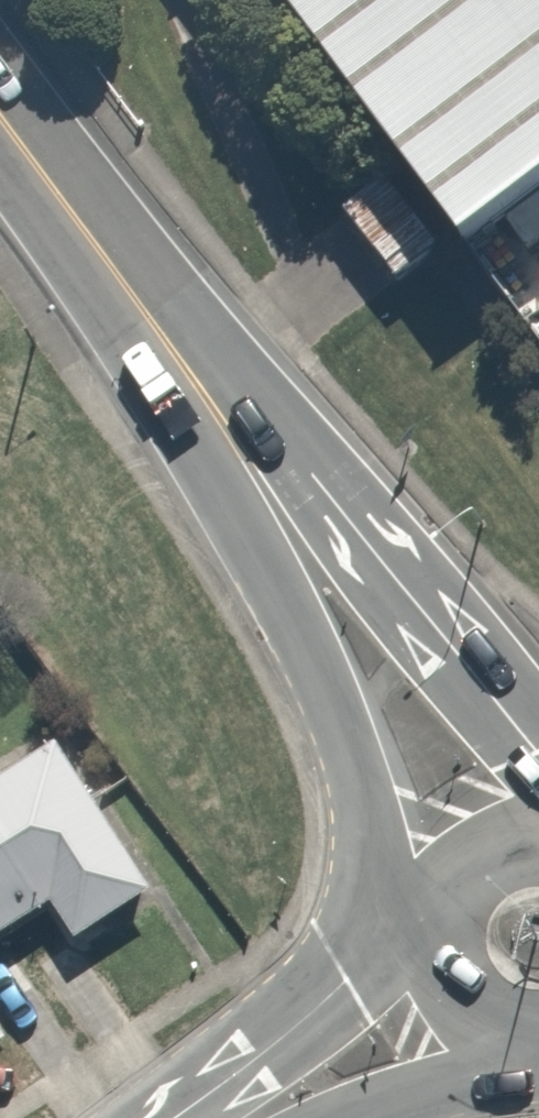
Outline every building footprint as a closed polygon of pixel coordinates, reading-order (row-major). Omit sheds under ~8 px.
[(414,213),(538,117),(538,0),(250,0),(414,213)] [(52,734),(0,769),(0,935),(49,902),(78,944),(157,891),(52,734)]
